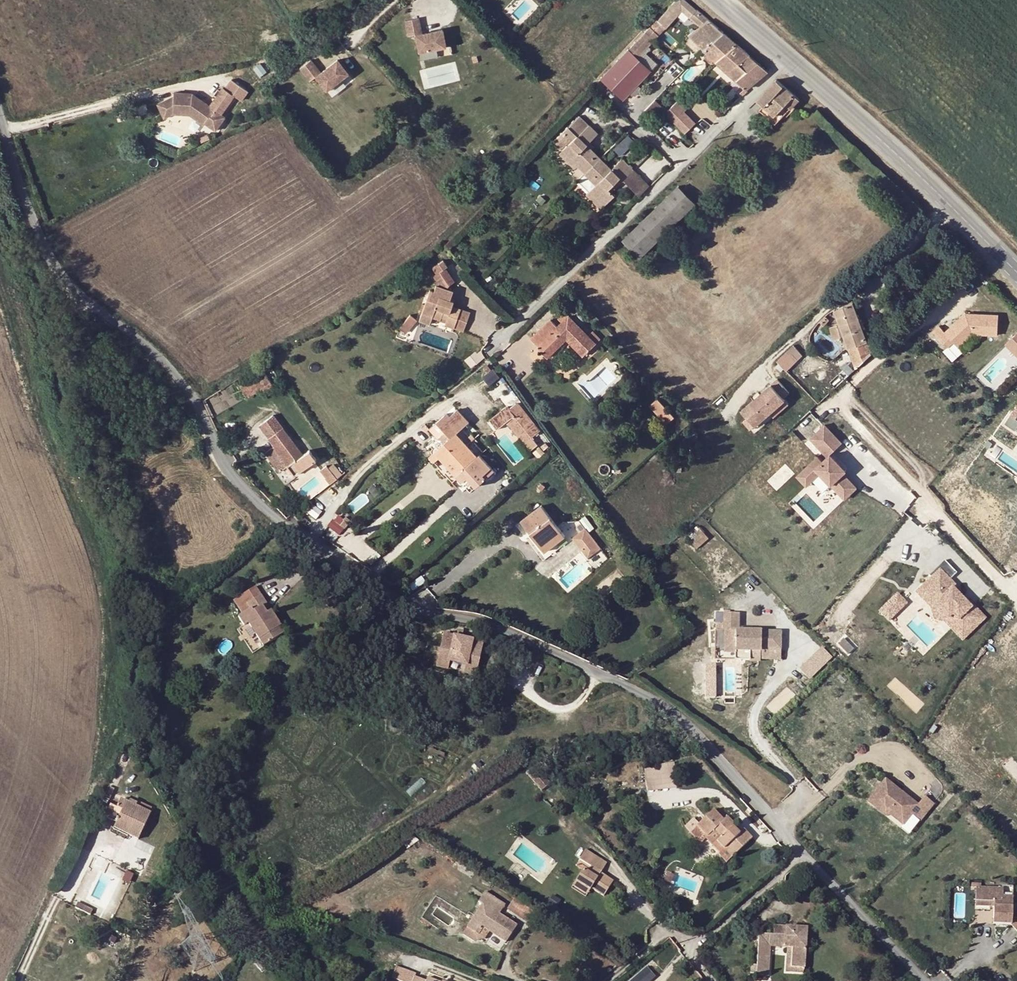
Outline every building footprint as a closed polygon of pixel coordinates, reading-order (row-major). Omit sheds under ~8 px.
[(664,27),(681,10),(689,17),(690,16),(695,10),(684,0),(675,0),(656,20),(664,27)] [(695,10),(690,16),(701,25),(707,20),(695,10)] [(417,17),(403,20),(406,36),(414,34),(417,51),(444,46),(440,29),(421,33),(417,17)] [(656,20),(649,27),(658,35),(664,27),(656,20)] [(702,50),(722,33),(707,20),(701,25),(688,36),(702,50)] [(649,27),(643,33),(652,41),(658,35),(649,27)] [(643,33),(600,79),(623,99),(649,71),(648,70),(636,58),(642,52),(652,41),(643,33)] [(734,43),(722,33),(702,50),(714,60),(734,43)] [(734,43),(714,60),(718,64),(726,72),(747,56),(734,43)] [(642,52),(636,58),(648,70),(655,64),(642,52)] [(747,56),(726,72),(734,80),(744,89),(753,82),(754,84),(757,81),(756,80),(766,72),(747,56)] [(319,72),(309,59),(298,68),(308,81),(314,76),(325,89),(347,73),(336,59),(319,72)] [(757,100),(763,106),(774,116),(783,106),(788,110),(798,100),(776,80),(757,100)] [(221,86),(211,100),(223,108),(232,95),(221,86)] [(223,116),(219,113),(208,105),(191,93),(172,92),(172,95),(156,103),(163,117),(170,113),(188,114),(202,124),(202,122),(214,130),(223,116)] [(655,99),(645,109),(654,117),(664,106),(655,99)] [(208,105),(219,113),(223,108),(211,100),(208,105)] [(671,104),(664,111),(669,114),(674,108),(671,104)] [(774,116),(763,106),(759,111),(775,124),(788,110),(783,106),(774,116)] [(675,110),(668,117),(678,128),(685,121),(675,110)] [(630,169),(619,158),(608,169),(588,149),(582,143),(575,136),(586,125),(577,115),(560,131),(569,140),(565,144),(560,149),(575,165),(582,172),(593,184),(586,190),(601,205),(611,195),(608,192),(605,189),(617,178),(619,180),(630,169)] [(586,125),(575,136),(582,143),(585,140),(593,132),(586,125)] [(556,135),(565,144),(569,140),(560,131),(556,135)] [(582,143),(588,149),(590,146),(585,140),(582,143)] [(557,152),(572,168),(575,165),(560,149),(557,152)] [(619,180),(635,197),(647,186),(630,169),(619,180)] [(575,179),(586,190),(593,184),(582,172),(575,179)] [(605,189),(608,192),(619,180),(617,178),(605,189)] [(621,240),(639,259),(695,204),(677,186),(621,240)] [(583,193),(598,208),(601,205),(586,190),(583,193)] [(442,259),(430,267),(434,274),(446,266),(442,259)] [(429,289),(421,313),(431,317),(440,320),(441,317),(446,319),(444,325),(462,331),(468,311),(451,305),(450,308),(447,307),(449,299),(452,291),(435,285),(433,290),(429,289)] [(842,307),(852,303),(851,298),(840,302),(842,307)] [(848,349),(867,342),(862,329),(860,330),(855,317),(858,316),(853,303),(852,303),(842,307),(833,310),(839,324),(843,336),(848,349)] [(550,320),(530,339),(548,357),(567,339),(580,353),(593,341),(596,344),(601,339),(593,331),(588,336),(565,312),(557,319),(561,323),(557,327),(550,320)] [(407,313),(399,327),(407,332),(416,318),(407,313)] [(431,317),(421,313),(418,321),(429,325),(431,317)] [(940,325),(932,332),(948,350),(955,345),(959,349),(974,335),(997,337),(998,315),(965,314),(945,331),(940,325)] [(819,321),(822,324),(828,318),(825,315),(819,321)] [(832,339),(843,336),(839,324),(829,327),(832,339)] [(1005,346),(1016,358),(1016,334),(1005,346)] [(593,341),(580,353),(583,356),(596,344),(593,341)] [(855,369),(877,349),(867,342),(848,349),(855,369)] [(793,346),(776,361),(785,370),(802,355),(793,346)] [(254,382),(263,377),(259,372),(239,386),(247,397),(259,389),(254,382)] [(261,393),(271,386),(264,375),(263,377),(254,382),(259,389),(261,393)] [(789,392),(777,379),(742,411),(748,418),(756,426),(771,412),(784,399),(783,397),(789,392)] [(650,405),(659,415),(667,409),(657,398),(650,405)] [(788,403),(784,399),(771,412),(775,416),(788,403)] [(667,409),(659,415),(667,424),(674,417),(667,409)] [(447,412),(436,422),(445,432),(439,438),(444,444),(429,458),(436,465),(442,460),(461,482),(467,477),(476,486),(486,478),(489,481),(497,474),(491,468),(479,455),(477,457),(456,434),(468,422),(457,410),(450,416),(447,412)] [(274,446),(272,447),(286,466),(293,475),(315,459),(309,450),(301,455),(272,415),(259,425),(274,446)] [(756,426),(748,418),(744,422),(751,430),(756,426)] [(843,444),(825,425),(810,440),(826,458),(813,471),(809,465),(795,477),(806,490),(819,477),(845,503),(859,490),(844,475),(847,472),(831,455),(843,444)] [(520,436),(531,450),(538,445),(527,431),(520,436)] [(286,466),(272,447),(264,454),(278,472),(286,466)] [(483,452),(479,455),(491,468),(494,465),(483,452)] [(323,476),(329,471),(325,465),(318,470),(323,476)] [(329,471),(323,476),(322,477),(328,484),(335,478),(329,471)] [(540,506),(521,521),(545,552),(564,537),(540,506)] [(327,526),(340,534),(348,522),(335,514),(327,526)] [(704,533),(698,526),(686,536),(692,544),(704,533)] [(572,538),(581,549),(589,542),(591,545),(593,543),(597,548),(599,546),(585,528),(572,538)] [(589,542),(581,549),(588,558),(601,549),(599,546),(597,548),(593,543),(591,545),(589,542)] [(957,574),(945,561),(928,576),(930,579),(915,594),(930,612),(933,626),(943,625),(963,644),(986,620),(956,589),(959,586),(951,579),(957,574)] [(262,607),(265,604),(254,587),(232,602),(240,615),(237,617),(243,625),(248,622),(263,646),(283,633),(269,611),(266,613),(262,607)] [(887,621),(907,602),(896,591),(877,610),(887,621)] [(736,613),(721,612),(721,630),(722,630),(722,650),(733,651),(747,651),(759,651),(759,649),(779,649),(779,631),(736,630),(736,613)] [(482,638),(462,633),(461,640),(465,641),(462,651),(472,653),(474,647),(480,648),(482,638)] [(405,635),(394,646),(403,654),(413,642),(405,635)] [(821,645),(799,667),(810,679),(833,657),(821,645)] [(747,651),(733,651),(733,659),(748,660),(747,651)] [(535,767),(526,774),(539,790),(549,783),(535,767)] [(915,805),(883,779),(864,802),(874,809),(878,803),(889,812),(887,815),(900,825),(909,815),(918,821),(932,803),(922,796),(915,805)] [(135,806),(128,803),(120,799),(117,807),(110,803),(104,816),(116,822),(115,825),(128,831),(126,833),(138,839),(150,813),(135,806)] [(878,803),(874,809),(884,818),(887,815),(889,812),(878,803)] [(698,841),(702,836),(704,834),(706,836),(712,831),(719,839),(716,841),(731,857),(751,839),(743,830),(740,832),(738,835),(732,829),(734,826),(725,817),(722,821),(712,810),(690,832),(698,841)] [(128,831),(115,825),(113,829),(125,835),(126,833),(128,831)] [(740,832),(734,826),(732,829),(738,835),(740,832)] [(704,834),(702,836),(711,846),(716,841),(719,839),(712,831),(706,836),(704,834)] [(407,855),(400,846),(391,852),(398,862),(407,855)] [(582,868),(574,881),(589,890),(590,888),(603,896),(613,881),(604,875),(603,878),(598,875),(600,873),(606,863),(585,850),(579,860),(589,867),(586,872),(582,868)] [(589,890),(574,881),(571,886),(586,895),(589,890)] [(978,901),(979,887),(973,887),(972,906),(991,907),(991,902),(978,901)] [(979,887),(978,901),(991,902),(991,907),(990,924),(1009,925),(1016,933),(1016,912),(1010,910),(1011,895),(1001,895),(1001,888),(979,887)] [(498,902),(484,892),(478,902),(481,904),(466,928),(477,935),(482,927),(488,931),(505,942),(516,926),(498,914),(503,908),(504,905),(498,902)] [(504,905),(503,908),(528,924),(535,913),(504,893),(498,902),(504,905)] [(477,935),(466,928),(465,928),(460,934),(470,941),(483,938),(488,931),(482,927),(477,935)] [(790,968),(803,969),(805,928),(773,927),(773,935),(758,934),(757,949),(752,949),(752,964),(753,964),(757,964),(756,969),(756,976),(767,977),(769,946),(786,947),(791,947),(790,968)] [(803,973),(803,969),(790,968),(791,947),(786,947),(785,972),(803,973)] [(629,980),(648,980),(655,975),(646,965),(629,980)] [(413,978),(415,973),(394,966),(390,978),(398,980),(412,980),(413,978)]
